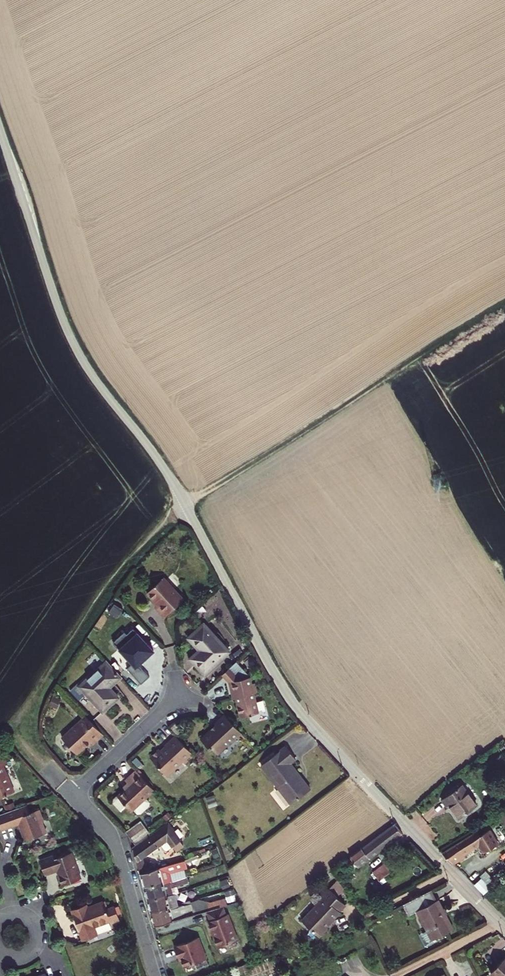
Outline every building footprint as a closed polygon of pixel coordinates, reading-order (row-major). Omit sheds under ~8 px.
[(183,598),(162,576),(145,592),(157,603),(154,606),(159,611),(164,616),(183,598)] [(204,622),(187,637),(199,649),(204,655),(195,664),(199,668),(203,673),(229,649),(204,622)] [(153,649),(132,627),(126,633),(124,631),(113,641),(132,662),(126,667),(141,683),(149,675),(138,663),(141,661),(153,649)] [(204,655),(199,649),(189,658),(195,664),(204,655)] [(104,691),(109,686),(120,675),(106,659),(79,685),(103,711),(108,706),(114,701),(104,691)] [(250,675),(229,681),(230,685),(231,690),(234,689),(241,716),(259,711),(250,675)] [(104,691),(114,701),(118,697),(109,686),(104,691)] [(103,734),(85,714),(61,736),(76,753),(90,740),(93,743),(98,738),(103,734)] [(241,732),(225,714),(220,719),(215,724),(216,725),(212,729),(211,729),(201,738),(208,746),(210,745),(216,752),(226,743),(228,744),(241,732)] [(194,755),(175,734),(164,744),(165,746),(161,750),(160,749),(156,753),(151,758),(167,775),(182,761),(184,763),(194,755)] [(286,745),(263,764),(279,785),(278,786),(292,803),(309,789),(299,776),(301,775),(291,762),(296,758),(291,752),(286,745)] [(14,791),(3,766),(7,764),(5,759),(0,761),(0,797),(14,791)] [(154,789),(135,769),(124,779),(128,784),(116,795),(113,798),(113,801),(117,805),(120,809),(125,805),(131,810),(154,789)] [(463,784),(443,800),(445,804),(448,807),(451,804),(461,817),(479,804),(463,784)] [(0,814),(0,828),(1,830),(20,823),(22,828),(20,828),(23,835),(25,841),(47,833),(42,821),(43,821),(39,810),(30,813),(27,804),(0,814)] [(140,820),(125,830),(128,834),(131,837),(145,827),(140,820)] [(159,830),(133,849),(135,854),(136,860),(142,856),(160,844),(165,849),(167,850),(173,846),(176,850),(184,845),(169,824),(160,831),(159,830)] [(398,828),(394,824),(362,849),(361,847),(349,856),(351,857),(358,866),(402,833),(398,828)] [(150,833),(145,827),(131,837),(133,840),(135,843),(150,833)] [(478,831),(442,854),(453,865),(457,861),(456,859),(458,858),(459,859),(462,858),(461,856),(478,845),(484,852),(498,843),(489,830),(480,835),(478,831)] [(55,855),(40,860),(45,874),(58,869),(60,873),(59,875),(61,879),(63,884),(81,878),(71,852),(56,858),(55,855)] [(142,856),(136,860),(139,867),(145,865),(142,856)] [(358,866),(351,857),(346,861),(353,869),(358,866)] [(143,883),(144,886),(161,881),(162,884),(187,876),(185,869),(188,868),(185,860),(154,869),(140,873),(142,878),(143,883)] [(145,865),(139,867),(140,873),(154,869),(152,862),(145,865)] [(385,864),(373,872),(379,880),(391,871),(385,864)] [(489,889),(474,874),(471,877),(467,880),(482,896),(489,889)] [(146,893),(148,900),(165,894),(166,897),(174,894),(172,887),(189,882),(187,876),(162,884),(161,881),(144,886),(146,893)] [(324,897),(302,920),(319,937),(328,928),(327,927),(341,912),(340,911),(343,908),(346,905),(327,886),(320,893),(324,897)] [(431,931),(435,938),(453,929),(446,914),(438,899),(436,900),(430,889),(403,904),(409,916),(418,911),(428,932),(431,931)] [(150,906),(151,912),(169,907),(169,909),(179,907),(175,894),(174,894),(166,897),(165,894),(148,900),(150,906)] [(182,897),(184,905),(190,903),(192,903),(189,895),(182,897)] [(82,907),(72,910),(78,925),(84,940),(98,934),(95,926),(110,920),(111,922),(119,919),(115,907),(107,910),(104,902),(88,908),(83,910),(82,907)] [(155,925),(169,921),(192,915),(195,914),(192,903),(190,903),(184,905),(179,907),(169,909),(169,907),(151,912),(153,917),(154,922),(155,925)] [(226,914),(223,905),(207,910),(211,921),(209,922),(214,934),(219,947),(238,939),(228,913),(226,914)] [(193,963),(195,969),(209,964),(199,936),(174,946),(180,959),(182,959),(183,963),(185,966),(193,963)] [(491,973),(494,975),(504,975),(504,958),(491,973)] [(247,963),(239,966),(241,971),(249,968),(247,963)]
